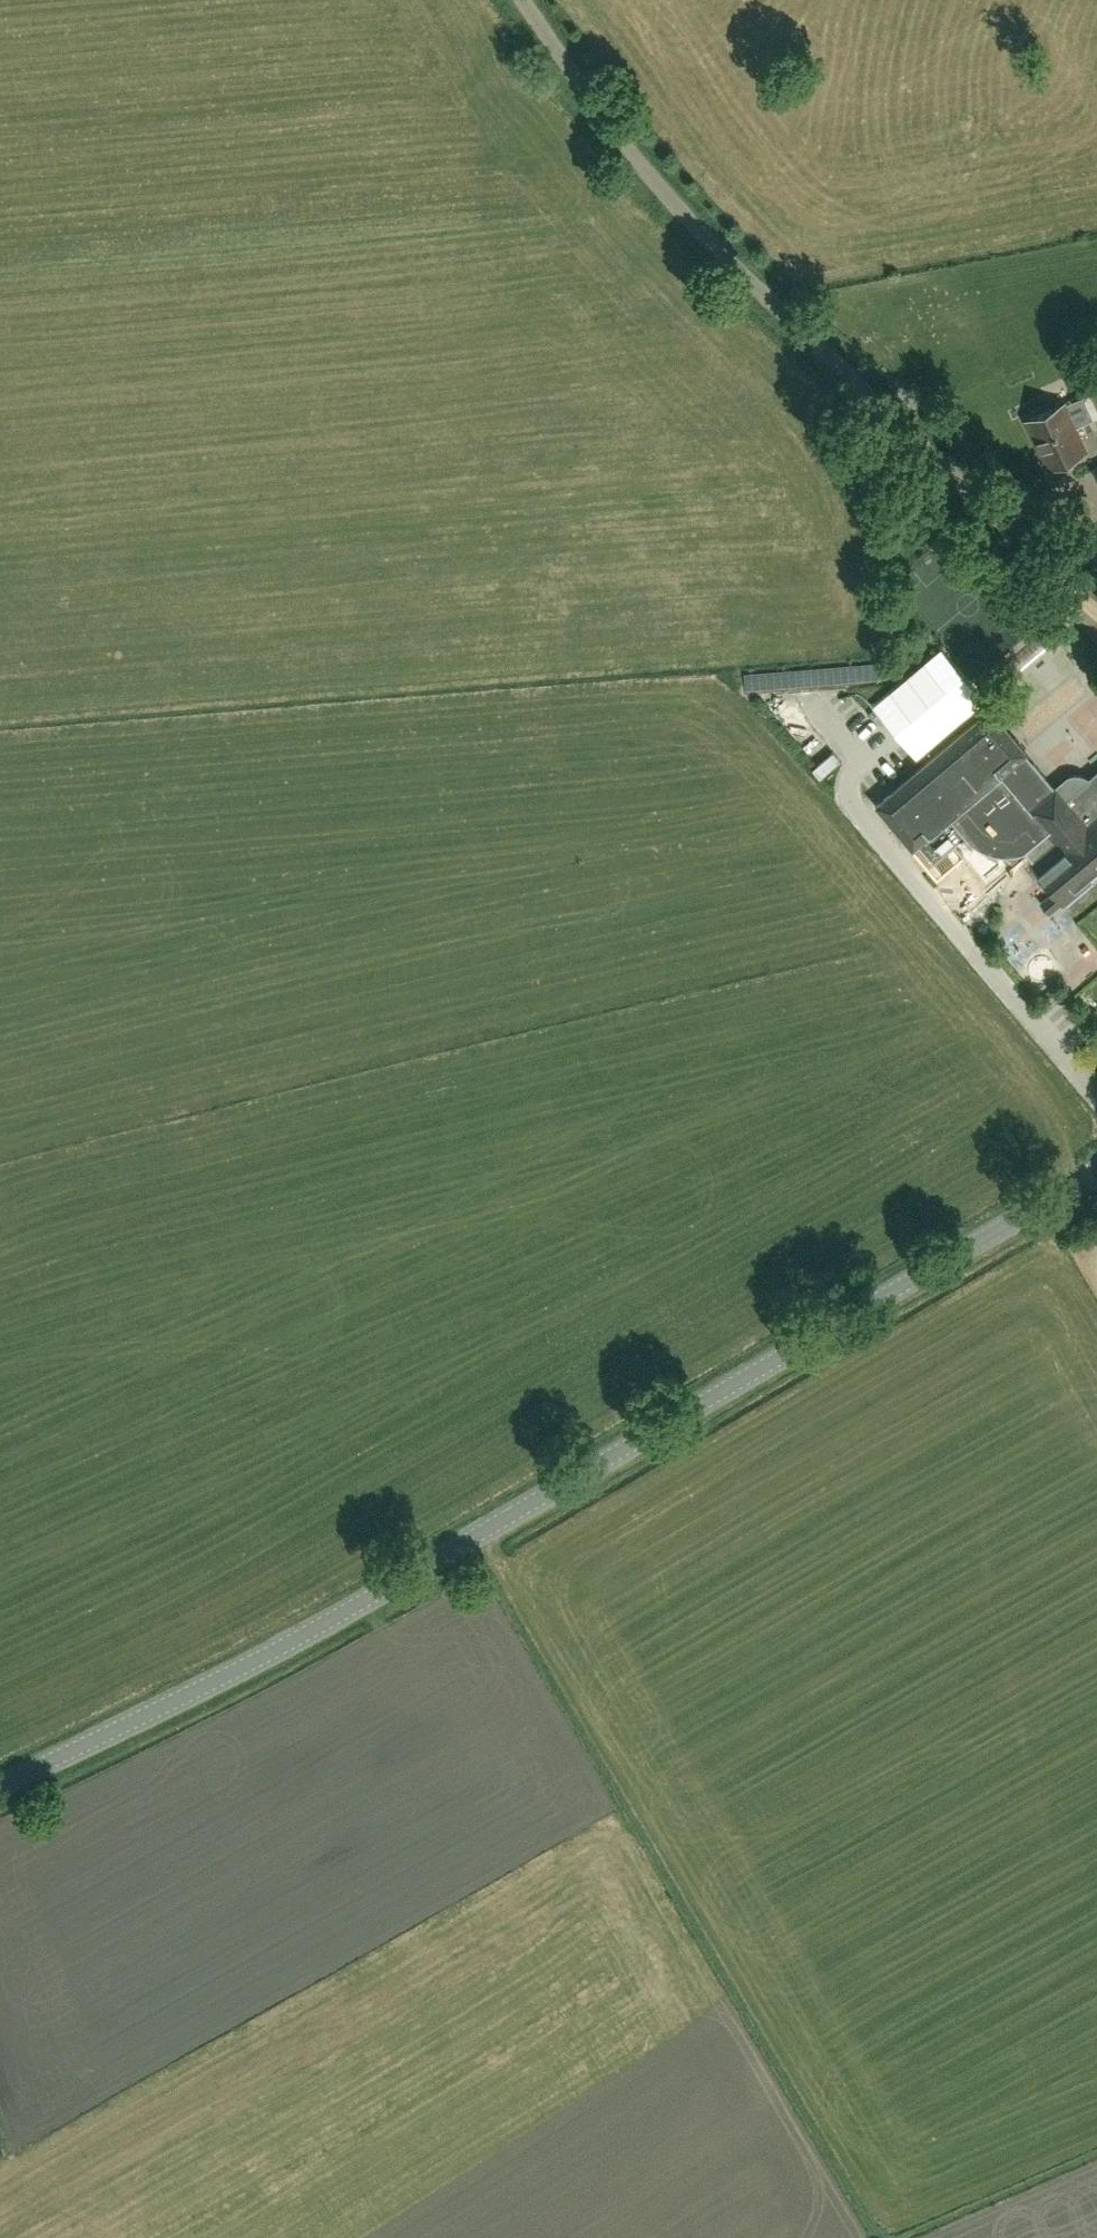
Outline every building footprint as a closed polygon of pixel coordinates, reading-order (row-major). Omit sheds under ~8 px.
[(1047,469),(1086,452),(1064,403),(1025,420),(1047,469)] [(1096,869),(1096,772),(1089,779),(1084,777),(1080,775),(1074,775),(1068,776),(1071,790),(1060,792),(1055,787),(1054,788),(1033,763),(1030,766),(1022,756),(1026,753),(989,710),(928,761),(980,824),(965,836),(969,840),(971,842),(974,844),(979,848),(982,849),(987,851),(990,852),(993,853),(999,854),(1002,855),(1008,855),(1012,854),(1018,853),(1021,853),(1025,851),(1032,860),(1030,862),(1063,902),(1090,879),(1087,877),(1096,869)] [(933,863),(965,836),(980,824),(928,761),(876,805),(912,848),(917,844),(933,863)]
